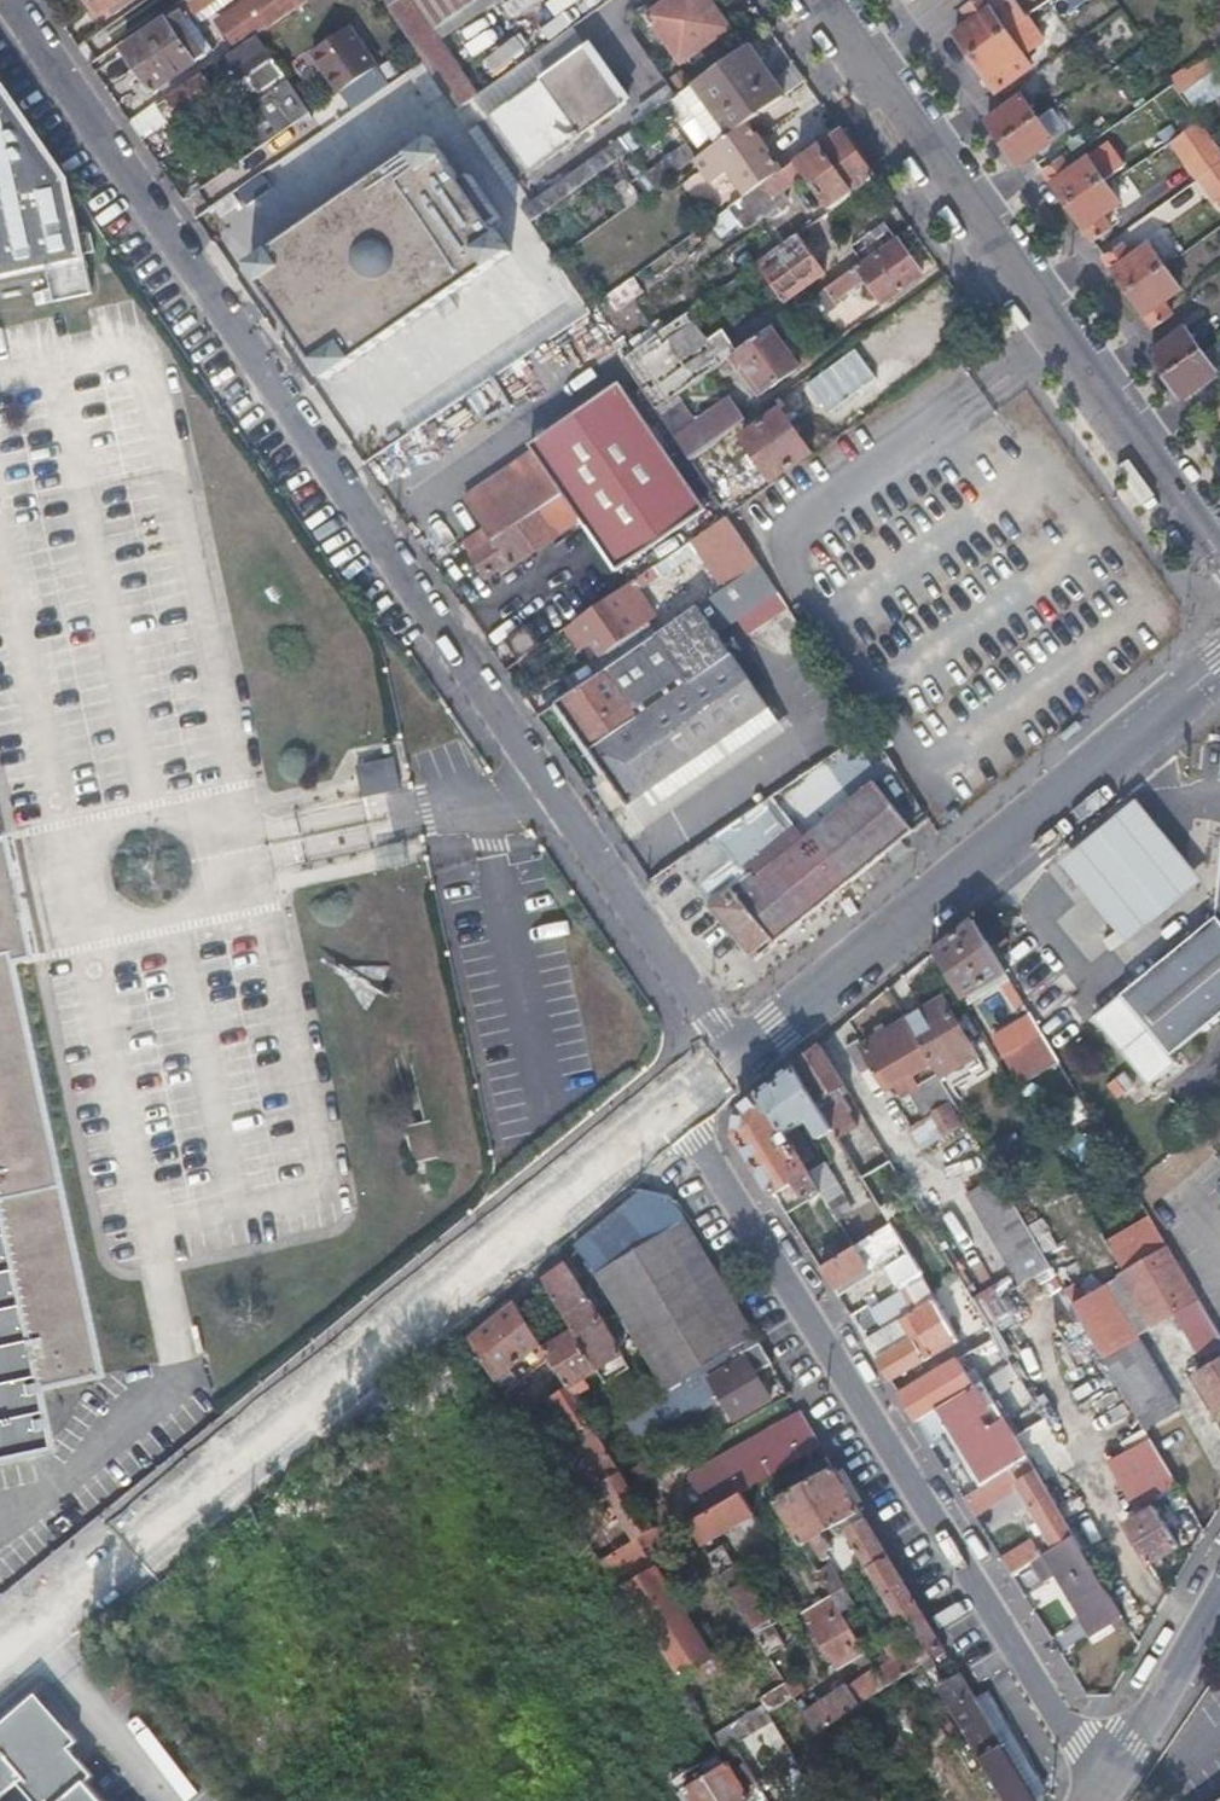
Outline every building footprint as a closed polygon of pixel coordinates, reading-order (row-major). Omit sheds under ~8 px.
[(133,3),(137,0),(92,0),(103,16),(121,4),(124,9),(133,3)] [(167,19),(169,22),(126,52),(155,93),(197,63),(175,33),(222,0),(189,0),(165,16),(167,19)] [(276,0),(251,0),(225,18),(245,47),(287,16),(276,0)] [(287,16),(301,6),(296,0),(276,0),(287,16)] [(339,0),(308,0),(316,13),(339,0)] [(456,110),(457,112),(477,98),(411,0),(404,0),(389,10),(456,110)] [(672,39),(689,62),(738,27),(719,0),(676,0),(655,15),(672,39)] [(1009,34),(985,0),(978,0),(965,9),(974,21),(957,34),(974,58),(1009,34)] [(452,11),(456,16),(460,21),(470,13),(463,3),(452,11)] [(1076,80),(1082,89),(1145,44),(1125,16),(1097,36),(1107,51),(1084,68),(1087,72),(1076,80)] [(342,95),(360,82),(379,69),(350,29),(314,54),(342,95)] [(1023,54),(1009,34),(974,58),(977,63),(998,93),(1016,79),(1006,66),(1023,54)] [(260,40),(215,71),(169,102),(183,121),(274,60),(260,40)] [(490,118),(509,146),(529,173),(627,103),(587,48),(490,118)] [(706,103),(729,136),(749,122),(783,98),(748,48),(682,95),(694,112),(706,103)] [(1189,111),(1219,98),(1219,81),(1210,56),(1173,71),(1189,111)] [(494,85),(489,78),(484,71),(472,79),(483,93),(494,85)] [(0,78),(0,280),(88,261),(71,179),(0,78)] [(289,84),(274,95),(258,105),(275,129),(305,107),(289,84)] [(1003,145),(1041,118),(1026,96),(988,123),(1003,145)] [(706,103),(694,112),(716,145),(729,136),(706,103)] [(1198,182),(1219,167),(1219,146),(1198,115),(1167,138),(1198,182)] [(1057,140),(1041,118),(1003,145),(1019,167),(1057,140)] [(734,173),(750,196),(784,172),(749,122),(729,136),(716,145),(704,153),(697,158),(717,185),(734,173)] [(784,172),(750,196),(729,210),(744,230),(788,199),(782,190),(794,182),(791,178),(803,170),(833,211),(878,178),(844,130),(784,172)] [(641,170),(654,188),(697,158),(704,153),(691,135),(668,151),(641,170)] [(332,377),(513,252),(433,137),(252,262),(332,377)] [(522,208),(527,215),(531,222),(629,153),(619,140),(522,208)] [(1069,208),(1106,181),(1090,160),(1071,174),(1061,160),(1044,172),(1069,208)] [(1124,206),(1106,181),(1069,208),(1094,244),(1111,232),(1103,221),(1124,206)] [(863,264),(898,239),(887,224),(852,248),(863,264)] [(759,262),(773,282),(787,302),(826,274),(799,234),(759,262)] [(924,276),(898,239),(863,264),(826,291),(835,304),(869,280),(886,304),(924,276)] [(1131,296),(1168,269),(1151,246),(1131,260),(1123,248),(1106,260),(1131,296)] [(1184,292),(1168,269),(1131,296),(1155,331),(1172,319),(1164,307),(1184,292)] [(683,391),(739,352),(724,331),(708,343),(686,313),(636,348),(622,358),(657,410),(683,391)] [(599,324),(622,358),(636,348),(614,315),(599,324)] [(773,328),(739,352),(683,391),(694,405),(747,367),(765,391),(800,367),(773,328)] [(1168,378),(1204,352),(1188,330),(1152,356),(1168,378)] [(1168,378),(1183,401),(1219,374),(1219,373),(1219,372),(1219,342),(1205,353),(1204,352),(1168,378)] [(487,531),(476,539),(465,547),(488,579),(508,564),(513,570),(581,520),(619,572),(707,509),(619,384),(530,446),(535,453),(466,502),(487,531)] [(690,460),(718,440),(745,421),(731,401),(676,439),(690,460)] [(755,474),(759,471),(764,468),(774,481),(813,453),(781,410),(741,437),(753,453),(744,459),(755,474)] [(729,518),(692,544),(725,591),(762,566),(729,518)] [(560,704),(595,754),(629,804),(767,710),(719,638),(781,595),(762,566),(615,666),(610,669),(560,704)] [(658,618),(634,584),(577,623),(602,658),(642,630),(658,618)] [(541,648),(535,638),(528,629),(508,643),(521,662),(541,648)] [(642,630),(602,658),(610,669),(615,666),(650,642),(642,630)] [(767,710),(629,804),(647,830),(785,736),(767,710)] [(401,791),(396,758),(356,764),(361,797),(401,791)] [(752,956),(762,949),(773,941),(777,945),(916,833),(878,786),(753,886),(748,881),(713,908),(752,956)] [(1062,865),(1128,946),(1209,880),(1143,799),(1062,865)] [(45,1450),(33,1390),(96,1376),(8,963),(26,960),(1,841),(0,841),(0,1459),(45,1450)] [(1148,1087),(1176,1065),(1163,1048),(1219,1002),(1219,878),(1216,920),(1214,937),(1199,934),(1131,989),(1136,995),(1136,1002),(1130,1006),(1122,996),(1093,1019),(1148,1087)] [(1216,920),(1199,934),(1214,937),(1216,920)] [(1006,976),(990,949),(974,922),(936,953),(964,1001),(1006,976)] [(1131,989),(1122,996),(1130,1006),(1136,1002),(1136,995),(1131,989)] [(941,1078),(954,1071),(978,1056),(945,1000),(908,1022),(933,1064),(941,1078)] [(933,1064),(908,1022),(865,1049),(875,1066),(889,1089),(933,1064)] [(1015,1076),(1019,1083),(1023,1089),(1061,1066),(1039,1030),(1021,1040),(1035,1064),(1015,1076)] [(856,1170),(863,1180),(882,1169),(879,1164),(840,1099),(852,1092),(822,1043),(784,1073),(799,1095),(819,1129),(848,1174),(856,1170)] [(865,1049),(861,1043),(848,1052),(861,1074),(875,1066),(865,1049)] [(978,1056),(954,1071),(961,1084),(986,1069),(978,1056)] [(813,1195),(848,1174),(819,1129),(799,1095),(784,1073),(752,1098),(740,1108),(735,1134),(772,1193),(795,1180),(802,1192),(808,1188),(813,1195)] [(1124,1073),(1107,1086),(1117,1099),(1134,1086),(1124,1073)] [(911,1129),(918,1140),(925,1151),(963,1128),(950,1106),(911,1129)] [(820,1268),(840,1298),(886,1268),(913,1313),(883,1332),(884,1333),(867,1343),(891,1381),(956,1341),(915,1275),(942,1259),(918,1219),(913,1222),(882,1169),(863,1180),(890,1223),(820,1268)] [(997,1176),(965,1195),(1019,1284),(1051,1265),(997,1176)] [(651,1380),(663,1400),(730,1360),(760,1342),(673,1197),(642,1189),(584,1240),(577,1259),(651,1380)] [(1028,1226),(1044,1253),(1057,1246),(1042,1219),(1028,1226)] [(1112,1251),(1124,1272),(1168,1245),(1155,1225),(1112,1251)] [(1198,1298),(1183,1272),(1168,1245),(1124,1272),(1121,1274),(1151,1325),(1178,1309),(1198,1298)] [(563,1269),(542,1284),(606,1389),(627,1376),(563,1269)] [(1121,1274),(1073,1303),(1091,1334),(1110,1366),(1143,1346),(1151,1325),(1121,1274)] [(998,1284),(975,1298),(991,1326),(1015,1312),(998,1284)] [(1212,1367),(1219,1362),(1219,1334),(1198,1298),(1178,1309),(1196,1339),(1212,1367)] [(515,1306),(492,1324),(470,1342),(496,1385),(544,1354),(515,1306)] [(554,1371),(566,1392),(596,1374),(573,1336),(544,1354),(554,1371)] [(732,1364),(721,1371),(709,1378),(735,1421),(772,1400),(757,1375),(774,1365),(760,1342),(730,1360),(732,1364)] [(1146,1429),(1164,1420),(1181,1410),(1143,1346),(1110,1366),(1146,1429)] [(544,1354),(496,1385),(506,1401),(554,1371),(544,1354)] [(936,1413),(977,1387),(961,1360),(901,1396),(918,1424),(936,1413)] [(1212,1367),(1196,1376),(1219,1416),(1219,1362),(1212,1367)] [(644,1384),(656,1404),(663,1400),(651,1380),(644,1384)] [(981,1385),(977,1387),(936,1413),(983,1488),(1028,1460),(1026,1455),(981,1385)] [(607,1391),(600,1396),(594,1400),(626,1452),(639,1444),(607,1391)] [(544,1405),(567,1442),(588,1428),(566,1392),(544,1405)] [(801,1411),(774,1428),(783,1443),(810,1427),(801,1411)] [(774,1428),(721,1459),(741,1494),(822,1447),(810,1427),(783,1443),(774,1428)] [(572,1451),(585,1472),(606,1458),(588,1428),(567,1442),(568,1445),(572,1451)] [(1176,1480),(1150,1436),(1110,1459),(1141,1513),(1126,1521),(1150,1564),(1180,1547),(1150,1495),(1176,1480)] [(568,1445),(549,1456),(552,1463),(572,1451),(568,1445)] [(585,1472),(596,1491),(618,1478),(606,1458),(585,1472)] [(708,1514),(740,1495),(741,1494),(721,1459),(687,1480),(708,1514)] [(842,1527),(863,1514),(829,1459),(783,1486),(790,1498),(777,1506),(804,1549),(814,1543),(826,1536),(842,1527)] [(1077,1538),(1028,1460),(983,1488),(965,1499),(976,1517),(1019,1493),(1038,1524),(1046,1536),(1055,1551),(1077,1538)] [(618,1478),(596,1491),(630,1547),(635,1544),(652,1534),(618,1478)] [(701,1548),(727,1533),(754,1518),(740,1495),(708,1514),(688,1526),(701,1548)] [(845,1532),(866,1520),(863,1514),(842,1527),(845,1532)] [(887,1555),(866,1520),(845,1532),(867,1568),(887,1555)] [(1046,1536),(1038,1524),(1031,1527),(1039,1540),(1046,1536)] [(826,1536),(814,1543),(826,1563),(832,1560),(829,1555),(835,1552),(826,1536)] [(1116,1603),(1077,1538),(1055,1551),(1046,1557),(1062,1581),(1086,1621),(1116,1603)] [(1014,1577),(1027,1568),(1041,1560),(1030,1541),(1002,1558),(1014,1577)] [(622,1604),(627,1601),(644,1629),(639,1632),(672,1685),(709,1663),(635,1544),(630,1547),(598,1566),(622,1604)] [(722,1551),(715,1555),(708,1560),(719,1579),(734,1570),(722,1551)] [(914,1600),(887,1555),(867,1568),(893,1612),(914,1600)] [(833,1569),(819,1576),(832,1599),(839,1595),(845,1591),(833,1569)] [(776,1622),(764,1602),(753,1582),(730,1597),(768,1660),(785,1650),(771,1625),(776,1622)] [(813,1733),(887,1690),(879,1677),(832,1599),(803,1616),(837,1674),(857,1662),(866,1679),(849,1689),(846,1685),(800,1712),(813,1733)] [(918,1605),(914,1600),(893,1612),(925,1666),(946,1654),(918,1605)] [(1126,1620),(1116,1603),(1086,1621),(1084,1622),(1094,1640),(1126,1620)] [(924,1667),(925,1666),(893,1612),(873,1625),(897,1666),(879,1677),(887,1690),(924,1667)] [(1063,1650),(1087,1636),(1079,1623),(1055,1637),(1063,1650)] [(924,1667),(954,1718),(1003,1800),(1034,1800),(946,1654),(925,1666),(924,1667)] [(800,1679),(785,1687),(793,1700),(800,1696),(807,1692),(800,1679)] [(793,1700),(785,1687),(784,1686),(757,1703),(766,1718),(793,1701),(793,1700)] [(974,1699),(1034,1800),(1044,1800),(1045,1800),(1044,1794),(1038,1783),(1043,1779),(989,1690),(974,1699)] [(760,1731),(737,1747),(763,1783),(786,1767),(760,1731)] [(25,1776),(0,1747),(0,1798),(25,1776)] [(683,1800),(746,1800),(725,1769),(713,1776),(705,1764),(665,1790),(673,1800),(681,1797),(683,1800)] [(960,1800),(946,1775),(919,1791),(925,1800),(941,1790),(947,1800),(958,1800),(960,1800)] [(1050,1790),(1043,1779),(1038,1783),(1044,1794),(1050,1790)]
